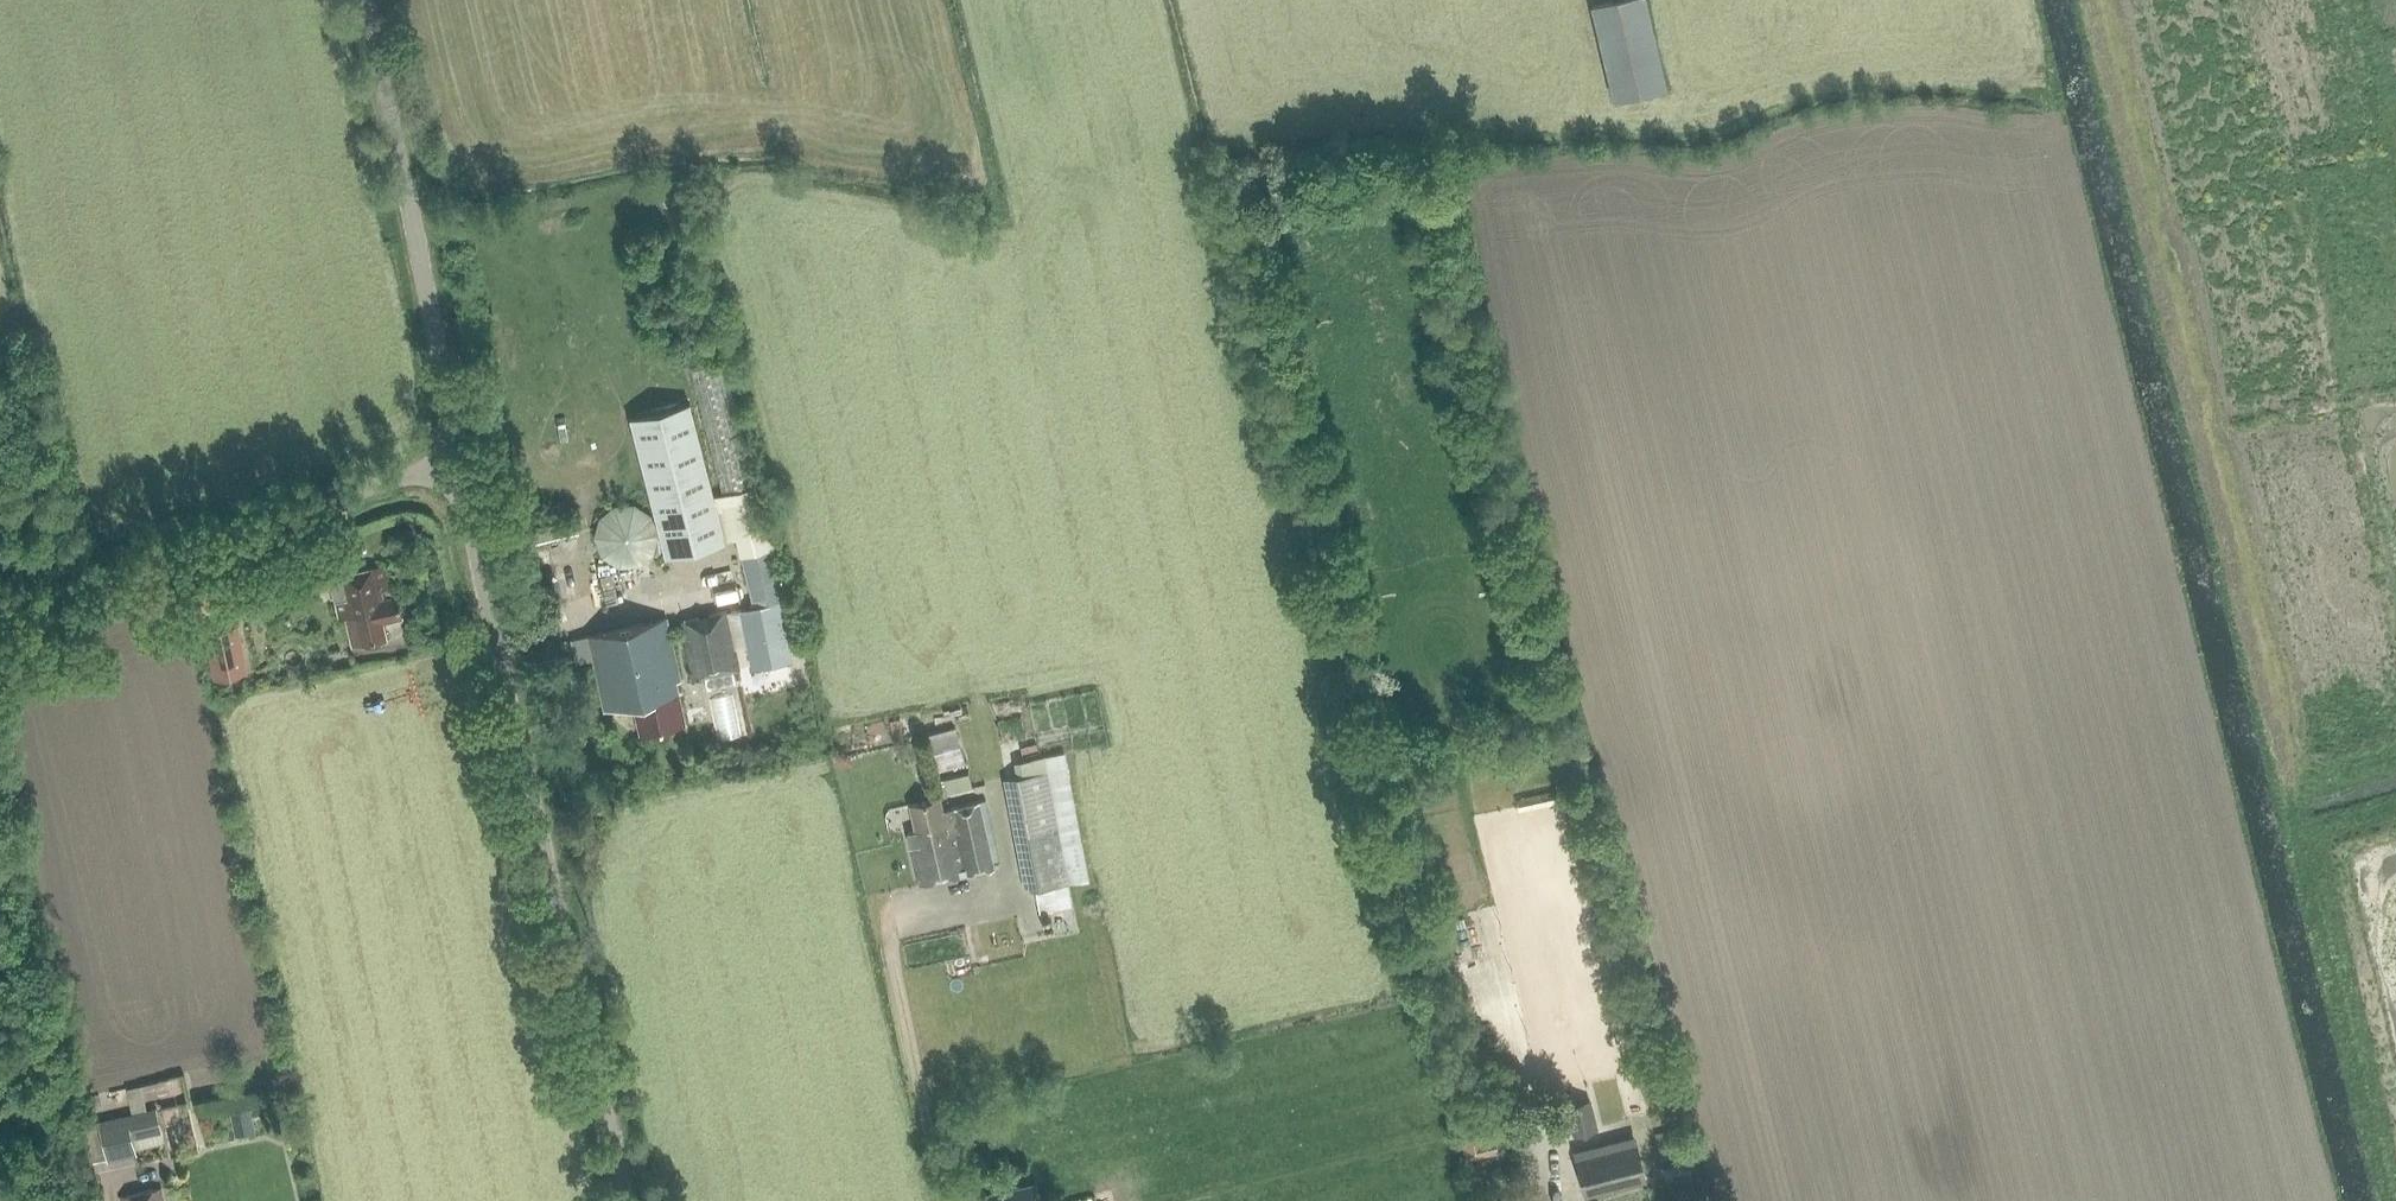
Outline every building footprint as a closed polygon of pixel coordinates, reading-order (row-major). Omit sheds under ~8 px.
[(1646,0),(1619,0),(1591,7),(1613,102),(1666,89),(1646,0)] [(666,557),(724,542),(688,403),(630,418),(666,557)] [(741,556),(752,600),(782,592),(771,548),(741,556)] [(383,622),(401,618),(399,596),(389,598),(385,567),(375,569),(374,569),(343,575),(343,576),(331,579),(338,621),(347,619),(353,645),(386,640),(383,622)] [(781,601),(742,609),(754,668),(794,659),(781,601)] [(693,680),(703,678),(739,669),(724,610),(679,621),(693,680)] [(639,734),(685,724),(677,683),(681,682),(667,619),(575,639),(580,664),(595,661),(605,710),(633,704),(639,734)] [(213,679),(247,671),(236,624),(202,631),(213,679)] [(926,731),(938,769),(966,761),(955,723),(926,731)] [(1026,892),(1069,884),(1045,757),(1015,762),(1017,776),(1004,779),(1026,892)] [(940,775),(944,793),(972,786),(968,769),(940,775)] [(981,802),(942,811),(940,799),(909,806),(914,830),(909,832),(921,885),(995,870),(985,820),(981,802)] [(1568,1101),(1574,1131),(1600,1126),(1594,1096),(1568,1101)] [(98,1122),(107,1160),(108,1163),(138,1155),(131,1128),(160,1120),(157,1108),(98,1122)] [(248,1108),(232,1112),(237,1134),(253,1130),(248,1108)] [(1585,1197),(1647,1181),(1637,1144),(1576,1160),(1585,1197)] [(1037,1183),(983,1195),(984,1200),(1041,1200),(1037,1183)] [(161,1191),(152,1192),(131,1196),(131,1197),(121,1200),(163,1200),(161,1191)]
